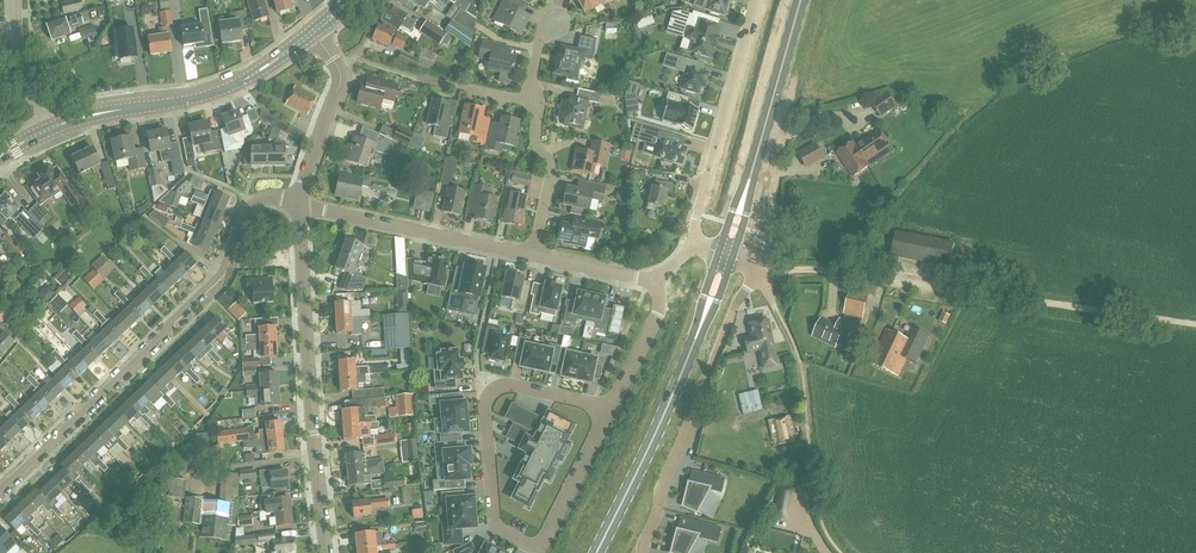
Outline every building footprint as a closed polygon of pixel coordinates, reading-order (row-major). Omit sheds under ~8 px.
[(81,10),(79,0),(62,4),(64,14),(81,10)] [(268,17),(262,0),(252,0),(253,1),(247,3),(253,21),(268,17)] [(278,14),(292,10),(289,0),(274,0),(278,14)] [(423,0),(406,0),(407,1),(404,5),(408,7),(410,3),(412,0),(425,9),(428,4),(423,0)] [(451,2),(456,6),(476,20),(478,4),(479,0),(447,0),(451,2)] [(499,19),(506,23),(505,25),(504,24),(504,25),(520,33),(528,19),(519,14),(524,5),(514,0),(504,0),(495,17),(499,19)] [(585,13),(605,1),(605,0),(577,0),(585,13)] [(705,10),(711,12),(711,13),(719,15),(719,14),(725,16),(730,0),(709,0),(705,10)] [(388,6),(380,20),(398,30),(399,27),(400,26),(410,31),(416,22),(406,16),(388,6)] [(426,21),(446,34),(448,35),(451,29),(439,22),(442,17),(430,9),(424,18),(426,21)] [(476,21),(460,9),(452,20),(473,35),(476,21)] [(173,25),(172,20),(171,11),(160,13),(162,27),(173,25)] [(239,30),(248,29),(244,11),(229,13),(231,22),(218,24),(221,45),(241,42),(239,30)] [(706,23),(708,16),(693,11),(692,14),(682,11),(672,12),(670,20),(672,27),(690,33),(688,39),(694,42),(691,52),(709,58),(713,47),(714,48),(715,48),(716,45),(717,41),(718,38),(716,37),(717,33),(719,28),(719,27),(717,26),(706,23)] [(69,29),(83,24),(79,14),(65,19),(65,18),(46,25),(51,40),(70,33),(69,29)] [(446,34),(426,21),(419,32),(439,45),(446,34)] [(199,48),(213,45),(209,24),(200,26),(200,25),(179,28),(183,46),(198,44),(199,48)] [(82,38),(96,33),(94,25),(79,30),(82,38)] [(390,44),(392,45),(400,48),(404,39),(393,34),(394,32),(378,25),(372,39),(388,46),(390,44)] [(151,55),(171,52),(169,35),(167,35),(166,28),(159,29),(160,36),(148,38),(151,55)] [(117,45),(113,45),(115,59),(119,59),(119,60),(120,60),(121,63),(130,62),(130,58),(137,57),(133,29),(115,32),(117,45)] [(579,79),(576,78),(580,60),(583,60),(584,56),(591,58),(595,38),(579,35),(576,49),(561,46),(559,56),(556,55),(553,74),(567,77),(565,83),(578,85),(579,79)] [(482,42),(478,58),(489,60),(487,70),(500,73),(498,81),(509,83),(511,74),(510,74),(511,68),(512,68),(514,58),(507,56),(509,48),(482,42)] [(416,67),(418,60),(401,52),(398,60),(416,67)] [(685,91),(695,94),(695,92),(697,93),(700,86),(703,87),(704,87),(704,86),(705,82),(708,73),(701,71),(701,70),(694,68),(696,62),(667,53),(664,66),(685,72),(680,88),(686,90),(685,91)] [(398,85),(368,78),(366,87),(361,85),(357,102),(359,103),(361,105),(367,106),(369,105),(380,108),(382,98),(394,101),(398,85)] [(308,115),(316,97),(294,86),(285,104),(308,115)] [(598,103),(598,92),(591,91),(578,88),(576,98),(569,96),(568,102),(562,100),(559,117),(565,119),(563,124),(579,128),(581,116),(584,117),(587,101),(598,103)] [(674,124),(692,130),(698,110),(698,109),(687,106),(689,98),(668,92),(665,102),(667,103),(662,120),(674,123),(674,124)] [(888,93),(872,104),(881,116),(896,105),(888,93)] [(432,136),(446,140),(448,128),(451,128),(455,112),(447,110),(448,104),(433,100),(431,109),(429,110),(428,111),(427,113),(428,115),(429,117),(427,125),(434,126),(432,136)] [(485,144),(489,123),(481,122),(483,110),(463,105),(457,133),(470,136),(469,140),(485,144)] [(252,135),(253,131),(248,118),(240,121),(236,111),(221,117),(229,137),(241,132),(243,138),(252,135)] [(274,126),(281,130),(286,133),(290,127),(261,111),(259,118),(274,126)] [(489,135),(486,150),(500,152),(502,144),(513,146),(518,122),(501,118),(500,124),(492,122),(489,135)] [(187,162),(194,160),(196,160),(193,146),(203,144),(204,153),(221,149),(217,129),(209,131),(207,122),(188,126),(191,137),(183,139),(187,162)] [(271,133),(267,144),(267,167),(284,167),(284,143),(273,144),(281,130),(274,126),(271,133)] [(642,126),(638,141),(657,146),(654,156),(664,159),(664,162),(672,164),(673,162),(681,164),(686,149),(670,144),(672,135),(657,131),(642,126)] [(414,133),(398,127),(393,140),(408,147),(414,133)] [(879,130),(856,146),(866,161),(867,161),(890,146),(879,130)] [(172,165),(182,163),(178,142),(168,144),(165,131),(147,134),(150,152),(159,151),(161,162),(171,161),(172,165)] [(390,156),(394,141),(378,134),(375,143),(354,137),(351,146),(348,145),(345,156),(347,157),(346,162),(364,167),(367,158),(372,159),(374,151),(390,156)] [(130,171),(146,168),(142,149),(133,150),(131,137),(112,141),(115,161),(128,159),(130,171)] [(606,160),(609,144),(592,140),(589,152),(576,149),(572,170),(592,174),(594,164),(601,166),(603,159),(606,160)] [(866,161),(856,146),(853,142),(837,153),(854,176),(869,165),(867,162),(867,161),(866,161)] [(267,167),(267,144),(260,144),(260,147),(250,147),(251,152),(246,152),(243,157),(243,166),(251,166),(251,167),(267,167)] [(822,157),(815,144),(798,153),(805,166),(822,157)] [(79,174),(100,164),(92,148),(71,158),(79,174)] [(632,151),(623,149),(620,160),(629,162),(632,151)] [(446,158),(440,183),(450,186),(454,170),(456,160),(446,158)] [(116,187),(108,163),(100,166),(108,190),(116,187)] [(39,203),(61,188),(67,197),(68,196),(77,209),(85,204),(76,191),(74,192),(68,183),(67,184),(57,171),(54,173),(50,167),(38,176),(40,178),(35,182),(34,180),(28,184),(29,186),(28,187),(39,203)] [(157,167),(148,169),(150,175),(152,187),(154,202),(168,190),(161,185),(159,173),(157,167)] [(530,187),(532,176),(513,172),(511,183),(530,187)] [(358,200),(361,186),(371,188),(371,189),(386,192),(388,184),(376,181),(376,179),(362,176),(362,179),(340,174),(335,195),(358,200)] [(204,182),(192,177),(189,185),(200,190),(204,182)] [(672,194),(674,184),(654,181),(653,185),(652,185),(647,204),(662,208),(665,193),(672,194)] [(567,187),(563,204),(572,206),(571,213),(586,216),(587,209),(588,209),(590,198),(601,200),(604,187),(589,184),(578,182),(576,189),(567,187)] [(471,201),(469,214),(476,215),(475,219),(491,222),(496,199),(487,197),(489,188),(475,185),(471,201)] [(459,215),(464,191),(447,188),(442,212),(459,215)] [(170,191),(159,201),(177,208),(181,195),(170,191)] [(433,206),(436,193),(427,191),(425,204),(433,206)] [(215,192),(210,206),(224,212),(230,198),(215,192)] [(522,209),(525,196),(512,193),(510,200),(507,200),(505,209),(509,210),(507,221),(521,224),(524,211),(522,209)] [(27,213),(24,209),(21,211),(5,194),(0,199),(0,213),(6,220),(11,215),(15,219),(19,215),(33,229),(38,224),(27,213)] [(27,213),(38,224),(39,225),(50,213),(41,204),(36,209),(33,207),(27,213)] [(224,212),(210,206),(204,219),(218,225),(224,212)] [(170,221),(170,220),(153,211),(148,218),(165,229),(169,222),(180,228),(181,226),(170,221)] [(174,222),(170,220),(170,221),(181,226),(180,228),(187,231),(189,226),(182,223),(183,220),(177,217),(174,222)] [(560,222),(557,239),(569,242),(569,244),(584,248),(586,237),(598,239),(601,222),(585,219),(574,217),(572,225),(560,222)] [(195,228),(194,231),(199,233),(213,239),(218,225),(204,219),(202,226),(197,224),(195,228)] [(346,239),(341,254),(357,259),(359,252),(361,253),(363,246),(371,249),(375,239),(356,232),(353,242),(346,239)] [(954,243),(896,232),(891,255),(950,267),(954,243)] [(199,233),(193,247),(207,252),(213,239),(199,233)] [(14,242),(5,234),(0,239),(8,247),(7,249),(16,258),(23,251),(14,242)] [(882,245),(874,242),(867,262),(875,265),(882,245)] [(165,255),(169,251),(164,247),(160,250),(165,255)] [(169,251),(165,255),(170,261),(172,259),(185,273),(196,263),(186,252),(180,258),(177,256),(175,258),(169,251)] [(341,254),(335,269),(345,273),(339,289),(345,291),(362,290),(367,279),(353,274),(356,268),(354,267),(357,259),(341,254)] [(396,274),(406,277),(405,255),(395,255),(396,274)] [(410,288),(410,287),(410,288),(408,287),(407,279),(422,283),(422,284),(444,288),(446,278),(444,277),(446,269),(447,269),(448,267),(446,267),(447,261),(428,257),(425,267),(413,264),(414,261),(407,260),(407,259),(405,259),(407,287),(410,288)] [(171,266),(164,272),(175,283),(185,273),(172,259),(170,261),(171,262),(169,264),(171,266)] [(101,269),(109,278),(119,269),(112,260),(101,269)] [(461,284),(452,283),(446,310),(462,314),(465,299),(478,302),(485,269),(480,268),(481,265),(470,263),(470,266),(465,265),(461,284)] [(144,275),(148,271),(143,267),(139,270),(144,275)] [(98,290),(109,280),(100,270),(89,280),(98,290)] [(148,271),(144,275),(150,282),(146,285),(148,288),(143,293),(149,298),(145,302),(150,307),(165,293),(151,279),(153,277),(148,271)] [(154,278),(153,277),(151,279),(165,293),(175,283),(164,272),(159,278),(156,275),(154,278)] [(506,274),(504,284),(502,284),(500,292),(502,292),(501,297),(512,300),(510,310),(524,313),(530,287),(521,285),(523,278),(515,276),(516,274),(508,272),(507,274),(506,274)] [(262,279),(246,280),(247,290),(253,290),(254,304),(273,302),(272,286),(272,278),(262,279)] [(555,285),(545,283),(542,297),(533,296),(529,313),(539,316),(539,313),(555,317),(561,288),(555,286),(555,285)] [(868,294),(849,289),(844,312),(863,317),(868,294)] [(408,290),(396,291),(397,313),(409,312),(408,290)] [(119,299),(123,295),(118,291),(114,294),(119,299)] [(584,320),(586,321),(591,295),(589,292),(581,291),(580,292),(577,292),(574,307),(567,306),(564,321),(575,323),(577,318),(579,319),(584,320)] [(123,295),(119,299),(124,305),(125,303),(139,317),(150,307),(145,302),(149,298),(143,293),(135,300),(133,298),(129,302),(123,295)] [(591,295),(586,321),(592,322),(594,322),(608,331),(611,315),(602,313),(604,305),(606,305),(608,296),(599,295),(591,295)] [(336,319),(370,317),(369,310),(360,311),(360,302),(349,302),(335,303),(336,319)] [(125,303),(124,305),(125,306),(123,308),(125,310),(120,315),(131,326),(139,317),(125,303)] [(238,321),(246,313),(236,303),(228,310),(238,321)] [(0,306),(0,321),(1,322),(2,320),(10,312),(2,304),(0,306)] [(613,306),(611,315),(608,331),(608,332),(618,334),(624,308),(613,306)] [(95,309),(91,313),(92,314),(93,315),(98,320),(103,325),(107,321),(102,316),(97,311),(95,309)] [(946,324),(950,315),(943,312),(939,321),(946,324)] [(408,314),(383,315),(385,349),(410,348),(409,325),(408,314)] [(120,315),(109,325),(120,336),(131,326),(120,315)] [(777,365),(768,320),(766,320),(765,316),(757,318),(757,322),(749,324),(751,337),(744,338),(747,352),(759,350),(763,368),(777,365)] [(216,317),(205,328),(216,339),(223,332),(226,336),(227,335),(232,340),(235,337),(231,332),(230,332),(227,328),(216,317)] [(370,323),(370,317),(336,319),(337,334),(351,333),(351,336),(362,335),(361,323),(370,323)] [(245,344),(275,342),(274,327),(265,328),(264,319),(255,320),(256,326),(258,328),(259,335),(245,336),(245,344)] [(851,341),(858,328),(840,319),(837,327),(821,319),(813,336),(835,346),(841,335),(851,341)] [(109,325),(98,336),(109,347),(120,336),(109,325)] [(503,330),(487,326),(484,340),(492,342),(488,360),(497,362),(498,360),(504,362),(509,338),(501,337),(503,330)] [(875,352),(870,363),(897,376),(906,358),(917,364),(931,335),(913,326),(907,339),(903,337),(887,329),(875,352)] [(216,339),(205,328),(195,338),(205,349),(206,348),(210,352),(212,351),(212,350),(211,350),(213,348),(210,345),(216,339)] [(77,339),(81,336),(76,331),(72,335),(77,339)] [(0,336),(0,352),(2,354),(13,341),(3,332),(0,336)] [(81,336),(77,339),(81,343),(80,344),(81,345),(83,343),(87,347),(87,346),(98,357),(109,347),(98,336),(92,342),(89,340),(87,342),(81,336)] [(534,370),(539,347),(532,346),(532,345),(529,339),(519,337),(516,351),(523,353),(520,367),(523,368),(523,371),(530,372),(530,370),(534,370)] [(205,349),(195,338),(184,348),(195,359),(199,362),(208,354),(213,359),(216,355),(212,351),(210,352),(206,348),(205,349)] [(275,342),(245,344),(246,349),(260,348),(260,358),(276,357),(275,342)] [(81,345),(80,344),(72,351),(77,356),(76,357),(87,368),(98,357),(87,346),(87,347),(83,343),(81,345)] [(548,349),(539,347),(534,370),(548,373),(550,364),(557,366),(557,363),(561,348),(560,348),(561,346),(549,344),(548,349)] [(125,358),(132,351),(127,345),(120,352),(125,358)] [(184,348),(174,358),(188,372),(191,370),(194,367),(190,363),(195,359),(184,348)] [(397,371),(411,370),(409,348),(400,349),(401,365),(396,365),(397,371)] [(576,380),(581,356),(573,354),(561,348),(557,363),(564,365),(562,376),(564,377),(563,379),(570,381),(576,380)] [(56,359),(60,355),(55,351),(51,354),(56,359)] [(434,370),(436,389),(455,388),(455,379),(461,379),(460,370),(463,370),(462,361),(458,361),(457,351),(451,351),(448,351),(448,352),(441,352),(442,355),(437,355),(437,356),(439,356),(440,370),(434,370)] [(60,355),(56,359),(62,365),(58,369),(61,372),(54,378),(65,389),(76,378),(65,367),(67,366),(64,364),(66,362),(60,355)] [(221,360),(216,355),(213,359),(217,364),(221,360)] [(581,356),(576,380),(591,383),(592,378),(599,380),(602,366),(595,364),(581,356)] [(76,357),(67,366),(65,367),(76,378),(87,368),(76,357)] [(188,372),(174,358),(163,368),(169,373),(165,377),(170,383),(181,372),(184,376),(187,374),(192,379),(196,375),(191,370),(188,372)] [(258,358),(242,358),(242,367),(243,367),(255,367),(259,367),(258,358)] [(339,377),(355,376),(354,360),(338,361),(339,377)] [(368,367),(368,374),(388,373),(388,366),(368,367)] [(255,367),(243,367),(243,376),(256,375),(255,367)] [(163,368),(149,382),(160,393),(160,392),(163,396),(164,396),(166,394),(169,391),(166,387),(170,383),(165,377),(169,373),(163,368)] [(65,389),(54,378),(52,380),(46,373),(41,379),(44,382),(47,385),(44,388),(54,399),(65,389)] [(246,392),(278,390),(277,373),(259,375),(260,387),(257,387),(257,386),(245,387),(246,392)] [(30,375),(28,377),(26,379),(31,383),(35,380),(30,375)] [(200,380),(196,375),(192,379),(197,384),(200,380)] [(356,391),(355,376),(339,377),(340,392),(356,391)] [(35,380),(31,383),(36,389),(38,387),(41,390),(44,388),(47,385),(44,382),(40,386),(35,380)] [(160,393),(149,382),(138,392),(149,403),(153,407),(162,398),(161,398),(163,396),(160,392),(160,393)] [(36,395),(30,401),(41,412),(54,399),(44,388),(41,390),(38,387),(36,389),(36,390),(34,392),(36,395)] [(278,390),(246,392),(246,397),(258,396),(257,395),(261,394),(261,407),(279,406),(278,390)] [(367,399),(367,400),(384,398),(384,390),(366,391),(366,399),(367,399)] [(149,403),(138,392),(128,402),(139,413),(142,416),(144,414),(146,416),(150,412),(145,406),(149,403)] [(164,396),(163,396),(161,398),(162,398),(166,403),(171,399),(166,394),(164,396)] [(440,402),(442,419),(467,417),(465,402),(456,403),(455,394),(428,396),(429,396),(436,395),(437,402),(440,402)] [(10,403),(14,399),(9,395),(5,399),(10,403)] [(749,395),(739,397),(743,413),(762,409),(760,399),(750,401),(749,395)] [(395,397),(396,417),(414,415),(413,396),(395,397)] [(15,416),(10,421),(20,432),(31,422),(17,407),(19,405),(14,399),(10,403),(15,410),(12,413),(15,416)] [(175,404),(171,399),(166,403),(171,408),(175,404)] [(367,399),(366,399),(351,401),(349,401),(350,410),(342,411),(342,412),(341,412),(340,413),(340,418),(342,419),(343,419),(343,426),(371,423),(376,422),(375,416),(364,417),(363,410),(369,409),(368,408),(367,400),(367,399)] [(20,406),(19,405),(17,407),(31,422),(41,412),(30,401),(26,405),(24,402),(20,406)] [(128,402),(117,412),(123,417),(119,421),(124,427),(134,418),(137,421),(140,418),(146,423),(150,419),(146,416),(144,414),(142,416),(139,413),(128,402)] [(512,404),(505,418),(511,421),(512,421),(519,408),(518,407),(512,404)] [(519,408),(512,421),(514,422),(518,424),(525,411),(519,408)] [(243,418),(256,417),(255,409),(242,410),(243,418)] [(525,411),(518,424),(524,428),(531,414),(525,411)] [(123,417),(117,412),(103,425),(117,440),(120,438),(123,434),(120,431),(124,427),(119,421),(123,417)] [(511,429),(510,431),(526,439),(522,445),(521,449),(519,448),(519,449),(520,450),(521,449),(527,452),(526,454),(520,466),(514,480),(520,483),(512,499),(513,499),(522,504),(525,505),(528,507),(529,506),(532,499),(536,491),(537,492),(540,487),(543,480),(545,480),(548,482),(549,482),(549,481),(553,474),(556,468),(559,462),(561,463),(566,452),(570,445),(569,444),(566,443),(570,435),(569,434),(570,433),(573,426),(573,425),(570,423),(564,420),(556,416),(548,412),(544,420),(537,434),(531,431),(524,428),(518,424),(514,422),(512,426),(511,429)] [(531,414),(524,428),(531,431),(538,417),(537,417),(531,414)] [(763,422),(763,423),(751,426),(755,447),(769,444),(768,440),(776,438),(778,445),(795,441),(790,416),(763,422)] [(440,443),(459,441),(459,433),(468,432),(468,430),(470,430),(469,422),(467,423),(467,417),(442,419),(443,433),(440,434),(440,443)] [(538,417),(531,431),(537,434),(544,420),(538,417)] [(150,419),(146,423),(150,428),(154,424),(150,419)] [(0,430),(0,432),(10,442),(20,432),(10,421),(0,430)] [(243,442),(282,437),(281,421),(266,423),(267,430),(260,431),(260,433),(254,434),(254,433),(248,434),(248,429),(216,433),(218,445),(243,442)] [(376,423),(376,422),(371,423),(343,426),(345,441),(370,438),(370,431),(379,430),(378,422),(376,423)] [(103,425),(92,436),(103,447),(109,441),(113,445),(114,443),(119,448),(125,443),(120,438),(117,440),(103,425)] [(510,431),(507,437),(522,445),(526,439),(510,431)] [(10,442),(0,432),(0,451),(10,442)] [(374,444),(397,442),(395,433),(373,436),(374,444)] [(92,436),(82,446),(96,460),(98,458),(100,456),(97,452),(103,447),(92,436)] [(410,460),(418,459),(419,459),(416,436),(407,437),(410,460)] [(284,452),(282,437),(243,442),(243,448),(261,447),(262,455),(284,452)] [(444,466),(470,464),(469,449),(462,449),(461,441),(459,441),(440,443),(441,452),(444,466)] [(130,448),(125,443),(119,448),(124,453),(130,448)] [(82,446),(72,456),(82,467),(89,460),(92,464),(96,468),(98,466),(100,467),(104,464),(98,458),(96,460),(82,446)] [(375,467),(375,460),(365,461),(364,453),(345,455),(347,470),(375,467)] [(261,461),(260,454),(245,455),(246,463),(261,461)] [(72,456),(61,466),(72,477),(74,480),(75,480),(78,484),(81,481),(83,479),(76,473),(82,467),(72,456)] [(104,464),(100,467),(104,472),(106,470),(108,468),(104,464)] [(470,464),(444,466),(445,481),(446,481),(446,490),(465,489),(464,480),(469,479),(469,477),(471,477),(471,470),(469,470),(468,465),(470,464)] [(72,477),(61,466),(64,470),(54,479),(59,485),(56,488),(61,493),(70,485),(73,489),(77,485),(81,490),(86,486),(81,481),(78,484),(75,480),(74,480),(72,477)] [(383,466),(375,467),(347,470),(349,486),(371,483),(370,475),(384,474),(383,466)] [(240,480),(256,478),(255,470),(241,471),(240,480)] [(802,478),(800,470),(780,474),(782,482),(802,478)] [(696,511),(696,510),(708,489),(718,492),(721,492),(724,479),(691,471),(683,506),(696,511)] [(271,489),(287,487),(286,472),(269,474),(260,475),(261,484),(271,483),(271,489)] [(222,473),(219,502),(187,499),(184,524),(199,525),(198,538),(227,541),(232,504),(237,504),(239,474),(222,473)] [(169,489),(168,497),(184,499),(187,480),(163,477),(162,489),(169,489)] [(405,479),(397,480),(396,478),(377,480),(378,489),(406,486),(405,479)] [(59,485),(54,479),(40,493),(36,489),(53,508),(55,506),(59,502),(55,498),(61,493),(56,488),(59,485)] [(91,492),(86,486),(81,490),(87,496),(88,494),(91,492)] [(785,517),(791,488),(781,486),(775,515),(785,517)] [(36,489),(26,499),(36,510),(41,505),(49,513),(51,510),(56,514),(60,511),(55,506),(53,508),(36,489)] [(448,514),(474,506),(476,506),(475,498),(473,499),(473,497),(463,498),(461,491),(441,493),(442,501),(448,514)] [(273,513),(290,511),(289,498),(272,500),(273,513)] [(26,499),(15,509),(30,524),(31,522),(35,519),(31,515),(36,510),(26,499)] [(370,509),(388,506),(387,499),(351,503),(353,517),(371,515),(370,509)] [(426,517),(426,508),(417,508),(417,517),(426,517)] [(5,519),(4,519),(15,530),(22,524),(25,528),(27,526),(32,531),(36,527),(31,522),(30,524),(15,509),(5,519)] [(60,511),(56,514),(61,520),(65,516),(60,511)] [(290,511),(273,513),(275,527),(292,525),(290,511)] [(475,518),(474,512),(448,514),(444,525),(445,544),(461,542),(460,528),(475,527),(475,525),(478,525),(477,518),(475,518)] [(252,525),(251,519),(251,516),(237,518),(238,526),(252,525)] [(156,519),(148,518),(146,530),(154,531),(156,519)] [(696,537),(717,542),(721,528),(680,518),(671,552),(672,552),(687,552),(696,537)] [(5,552),(15,543),(0,527),(0,547),(5,552)] [(36,527),(32,531),(37,537),(41,533),(36,527)] [(381,546),(381,542),(381,539),(381,532),(373,533),(373,532),(354,534),(356,549),(375,547),(381,546)] [(252,535),(239,537),(235,537),(236,546),(263,543),(262,534),(252,535)] [(294,551),(293,539),(272,541),(273,550),(268,550),(269,552),(285,552),(294,551)] [(25,540),(21,544),(26,549),(30,546),(25,540)] [(477,552),(474,551),(471,543),(453,552),(454,552),(476,552),(477,552)] [(496,547),(487,543),(486,545),(485,544),(480,552),(498,552),(498,551),(494,549),(496,547)]
